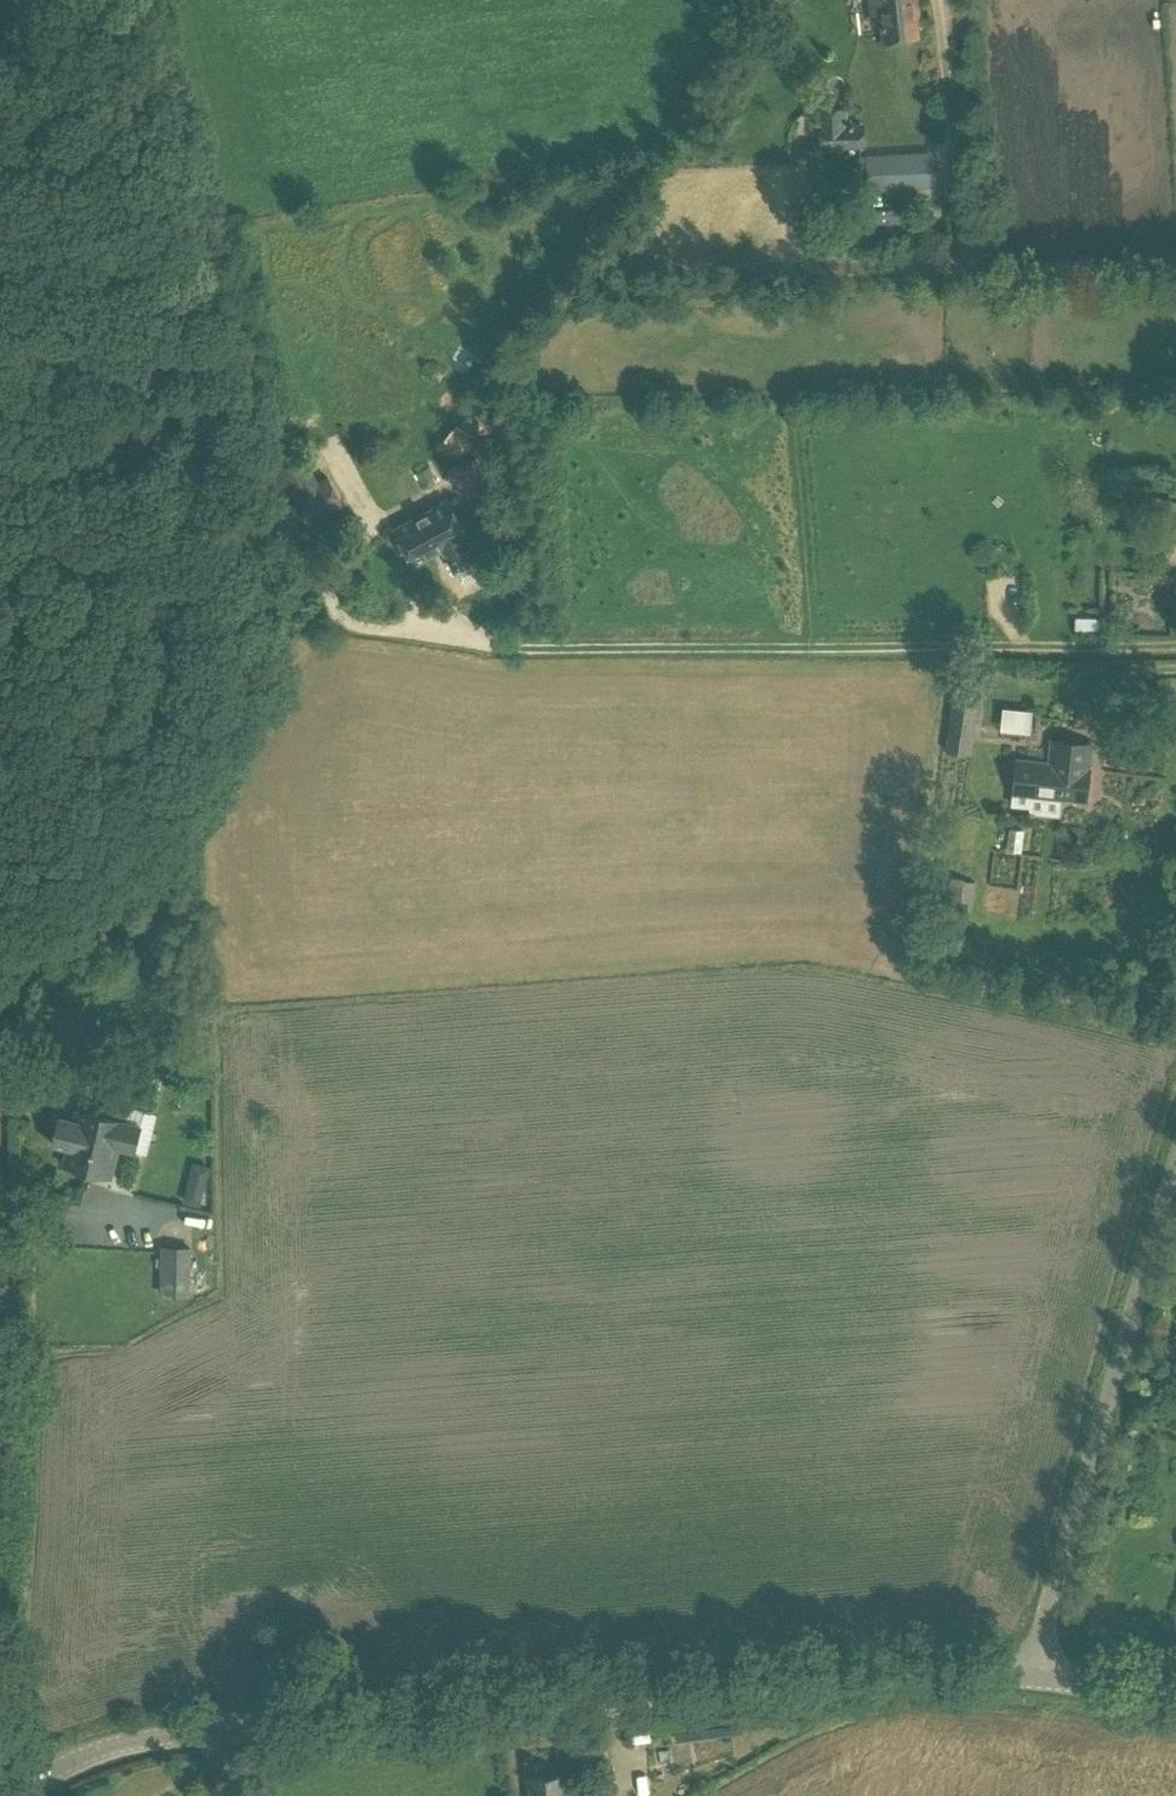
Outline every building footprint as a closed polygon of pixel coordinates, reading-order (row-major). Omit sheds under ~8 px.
[(854,17),(869,15),(871,38),(920,33),(917,0),(852,0),(854,17)] [(821,110),(822,127),(823,147),(862,145),(863,125),(844,126),(844,109),(821,110)] [(929,164),(860,167),(861,190),(931,187),(929,164)] [(863,211),(864,225),(912,222),(911,207),(863,211)] [(492,417),(484,418),(485,432),(493,431),(492,417)] [(304,458),(280,471),(308,523),(343,504),(328,478),(318,483),(304,458)] [(485,471),(459,485),(467,499),(493,485),(485,471)] [(394,530),(413,565),(443,549),(461,583),(483,571),(464,537),(467,536),(447,501),(394,530)] [(997,700),(996,724),(1026,725),(1026,701),(997,700)] [(944,750),(953,752),(971,755),(978,705),(952,701),(944,750)] [(1014,787),(1033,789),(1033,794),(1085,801),(1092,745),(1052,740),(1049,765),(1017,761),(1014,787)] [(951,887),(945,885),(940,907),(946,909),(967,914),(975,882),(953,877),(951,887)] [(26,1021),(36,1021),(36,1010),(26,1010),(26,1021)] [(103,1115),(89,1171),(111,1177),(119,1148),(133,1151),(139,1124),(126,1121),(129,1109),(106,1103),(103,1115)] [(59,1116),(52,1143),(67,1147),(62,1164),(89,1171),(103,1115),(98,1114),(77,1108),(74,1120),(64,1118),(59,1116)] [(189,1181),(184,1200),(201,1204),(205,1185),(189,1181)] [(162,1250),(162,1295),(192,1295),(192,1292),(207,1292),(207,1273),(192,1273),(192,1250),(162,1250)] [(566,1775),(529,1778),(530,1795),(567,1795),(566,1775)]
